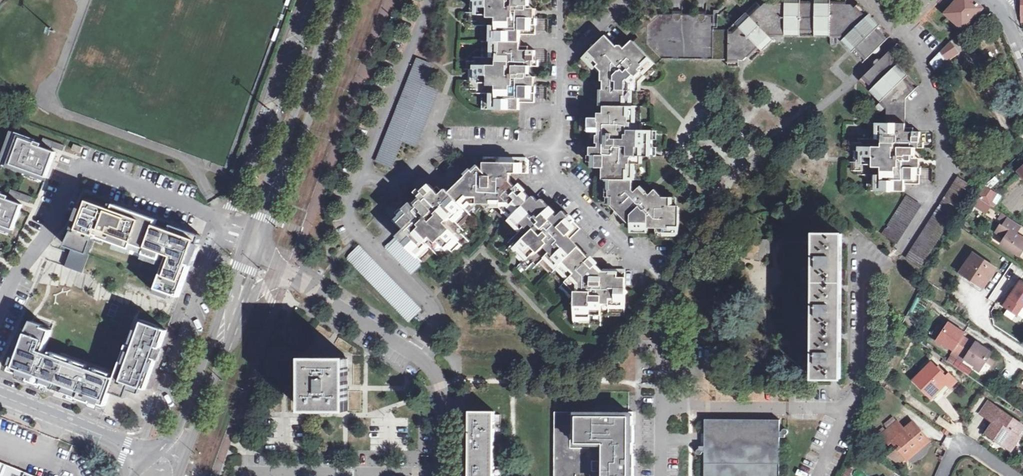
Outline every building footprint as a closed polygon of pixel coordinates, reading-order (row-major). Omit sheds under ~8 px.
[(470,1),(478,1),(477,12),(470,12),(470,20),(477,21),(477,25),(487,25),(490,28),(490,55),(488,57),(477,57),(477,61),(470,61),(469,69),(477,70),(477,81),(469,81),(469,89),(477,90),(477,93),(487,94),(490,96),(489,109),(521,110),(521,102),(535,102),(535,86),(519,86),(520,82),(525,82),(529,79),(528,76),(527,74),(524,73),(521,73),(521,67),(536,66),(536,50),(521,50),(522,35),(536,35),(536,18),(520,17),(520,13),(525,13),(530,10),(526,5),(522,5),(522,0),(470,0),(470,1)] [(984,8),(974,0),(956,0),(945,13),(964,28),(984,8)] [(732,34),(761,6),(757,2),(728,29),(729,34),(732,34)] [(732,34),(729,34),(728,59),(739,60),(745,60),(748,57),(775,30),(840,31),(868,59),(886,41),(854,8),(851,5),(845,5),(770,3),(764,3),(761,6),(732,34)] [(858,4),(854,8),(886,41),(891,37),(858,4)] [(639,36),(634,40),(653,60),(658,65),(664,59),(728,59),(729,34),(728,29),(728,28),(715,28),(715,15),(647,14),(631,29),(639,36)] [(775,30),(748,57),(752,61),(777,36),(832,37),(838,37),(863,63),(868,59),(840,31),(775,30)] [(646,66),(653,60),(634,40),(626,48),(623,45),(619,44),(617,46),(606,35),(586,54),(594,61),(596,60),(599,64),(595,67),(598,72),(610,72),(611,80),(605,80),(605,88),(603,88),(602,112),(599,112),(599,117),(589,117),(589,124),(592,124),(592,131),(592,135),(594,137),(597,137),(600,135),(606,136),(606,143),(600,142),(599,155),(595,155),(595,167),(605,167),(605,179),(610,179),(610,196),(612,197),(612,205),(632,226),(640,226),(640,227),(670,228),(670,231),(682,231),(681,208),(674,208),(674,197),(664,197),(657,189),(651,194),(649,192),(642,198),(634,189),(634,180),(631,179),(631,169),(629,169),(629,163),(632,164),(631,156),(648,156),(647,146),(644,146),(644,139),(648,139),(648,130),(635,129),(632,126),(632,122),(630,121),(630,116),(633,116),(633,106),(629,105),(629,95),(627,95),(627,90),(632,90),(632,82),(637,82),(637,76),(643,71),(640,68),(644,65),(646,66)] [(959,53),(950,41),(930,62),(934,69),(959,53)] [(892,66),(915,90),(919,86),(898,64),(898,43),(890,50),(892,66)] [(869,70),(864,76),(887,100),(887,109),(886,124),(903,123),(903,101),(915,90),(892,66),(890,50),(869,70)] [(424,86),(433,66),(418,60),(378,160),(392,166),(403,139),(417,144),(438,91),(424,86)] [(860,80),(887,109),(887,100),(864,76),(860,80)] [(584,131),(592,131),(592,124),(589,124),(589,117),(584,117),(584,131)] [(903,123),(886,124),(877,123),(876,136),(873,139),(863,139),(863,143),(855,143),(855,152),(862,152),(862,163),(854,163),(854,171),(862,172),(862,175),(872,176),(875,179),(874,191),(906,192),(906,185),(920,185),(921,168),(905,168),(905,163),(911,163),(914,160),(911,156),(907,155),(907,148),(921,148),(921,132),(907,132),(907,124),(903,123)] [(36,139),(16,131),(3,164),(25,173),(27,170),(43,176),(42,179),(45,180),(56,151),(41,146),(42,143),(36,141),(36,139)] [(513,216),(532,198),(519,184),(517,186),(512,181),(512,173),(527,173),(527,158),(485,157),(485,172),(481,172),(478,174),(477,181),(473,184),(465,177),(450,192),(447,189),(441,194),(430,183),(419,194),(430,205),(424,211),(421,208),(416,208),(415,213),(419,217),(416,220),(405,208),(393,220),(403,231),(387,247),(412,273),(424,262),(420,258),(429,249),(432,249),(440,257),(443,254),(448,260),(455,253),(449,247),(457,240),(462,245),(469,239),(463,234),(466,231),(459,224),(459,219),(468,211),(469,212),(477,204),(492,204),(492,202),(504,203),(504,207),(513,216)] [(920,265),(971,186),(958,178),(908,257),(920,265)] [(996,194),(984,186),(978,197),(989,204),(996,194)] [(0,190),(0,225),(10,228),(8,232),(12,233),(23,204),(8,198),(9,196),(2,193),(3,191),(0,190)] [(72,247),(90,254),(98,235),(100,235),(99,237),(132,250),(134,245),(146,250),(145,252),(161,259),(164,252),(170,255),(157,287),(179,295),(201,235),(187,230),(172,224),(170,229),(156,224),(158,219),(118,204),(112,202),(110,207),(104,205),(105,203),(89,197),(85,208),(81,206),(72,231),(74,231),(66,245),(72,247)] [(897,242),(920,205),(907,197),(885,233),(897,242)] [(989,204),(978,197),(974,204),(986,212),(990,205),(989,204)] [(538,203),(532,198),(513,216),(510,219),(520,228),(520,232),(514,238),(517,241),(512,246),(518,252),(525,246),(532,253),(526,259),(532,265),(537,261),(540,264),(543,261),(547,261),(556,270),(560,266),(567,273),(563,277),(577,292),(574,296),(577,298),(577,300),(574,303),(577,305),(576,321),(593,321),(593,315),(603,315),(603,308),(611,308),(611,311),(619,311),(619,302),(627,302),(627,294),(630,291),(627,288),(627,269),(623,269),(605,269),(598,276),(592,270),(597,265),(590,259),(592,258),(570,236),(580,226),(565,210),(559,216),(556,213),(551,218),(546,212),(552,207),(544,198),(538,203)] [(1003,226),(1001,225),(996,232),(1005,238),(1001,244),(1019,256),(1022,251),(1022,239),(1016,234),(1021,226),(1008,218),(1001,214),(997,219),(1005,224),(1003,226)] [(841,378),(843,234),(815,234),(815,242),(814,378),(841,378)] [(743,240),(743,248),(763,249),(763,240),(743,240)] [(90,254),(72,247),(65,266),(83,272),(90,254)] [(410,321),(421,310),(361,248),(350,258),(410,321)] [(983,287),(995,268),(973,254),(961,272),(983,287)] [(1001,304),(1017,314),(1022,306),(1022,283),(1020,281),(1014,290),(1012,288),(1001,304)] [(997,287),(990,298),(996,302),(1003,291),(997,287)] [(627,311),(627,302),(619,302),(619,311),(627,311)] [(18,348),(11,369),(92,402),(93,400),(106,405),(111,391),(127,397),(132,383),(145,388),(166,330),(137,319),(116,375),(115,374),(114,377),(109,375),(110,373),(94,367),(93,369),(86,367),(87,364),(44,348),(52,329),(44,326),(44,324),(32,320),(27,333),(21,331),(15,347),(18,348)] [(980,368),(986,360),(989,355),(991,352),(976,342),(975,344),(961,335),(963,332),(948,322),(937,339),(954,350),(959,353),(966,358),(965,359),(980,368)] [(956,358),(959,353),(954,350),(950,354),(956,358)] [(966,358),(959,353),(956,358),(962,363),(965,359),(966,358)] [(995,359),(989,355),(986,360),(991,363),(995,359)] [(347,410),(348,358),(304,358),(304,410),(347,410)] [(945,377),(936,368),(931,363),(914,380),(931,397),(947,382),(951,387),(957,381),(949,374),(948,375),(945,377)] [(945,377),(948,375),(939,365),(936,368),(945,377)] [(981,412),(988,417),(995,405),(989,401),(981,412)] [(995,405),(988,417),(999,425),(996,428),(992,425),(987,433),(1010,449),(1016,441),(1014,440),(1022,428),(1022,424),(995,405)] [(554,412),(554,475),(632,475),(633,411),(554,412)] [(465,438),(470,438),(470,475),(465,475),(493,475),(494,412),(471,412),(470,430),(465,430),(465,438)] [(705,446),(705,452),(704,475),(779,475),(780,438),(780,432),(780,420),(705,419),(705,446)] [(907,458),(908,459),(929,442),(913,423),(905,430),(897,422),(882,435),(889,443),(881,450),(900,464),(907,458)] [(0,463),(0,475),(32,475),(0,463)]
